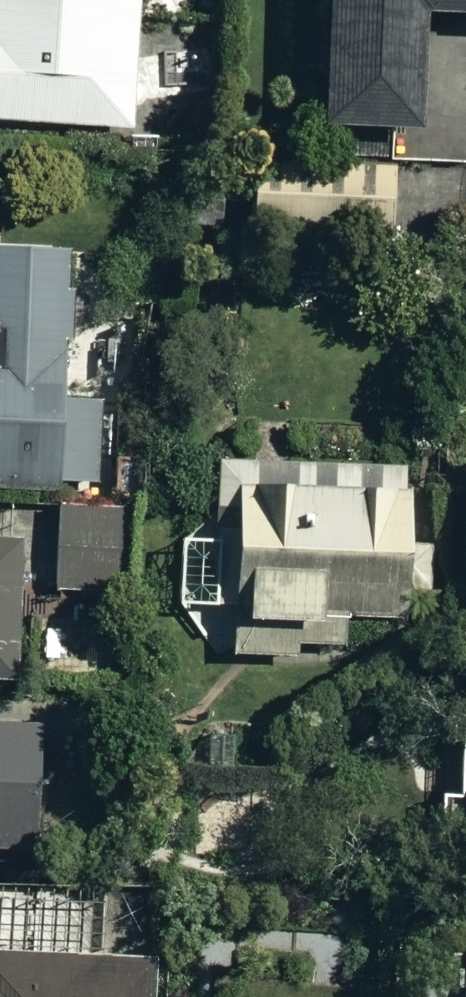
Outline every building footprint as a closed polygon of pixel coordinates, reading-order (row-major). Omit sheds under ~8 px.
[(127,131),(135,0),(0,0),(0,123),(127,131)] [(320,119),(413,118),(412,5),(465,4),(465,0),(319,0),(320,119)] [(0,254),(0,488),(93,489),(94,398),(63,397),(64,255),(0,254)] [(408,469),(215,460),(212,511),(231,511),(229,543),(176,540),(173,608),(233,611),(231,656),(296,659),(297,647),(342,649),(344,616),(429,620),(432,547),(405,546),(408,469)] [(119,506),(57,507),(58,596),(121,594),(119,506)] [(0,542),(0,679),(15,679),(17,543),(0,542)] [(0,728),(0,852),(31,853),(33,728),(0,728)] [(257,798),(196,801),(201,879),(261,876),(257,798)] [(149,964),(0,960),(0,996),(149,996),(149,964)]
